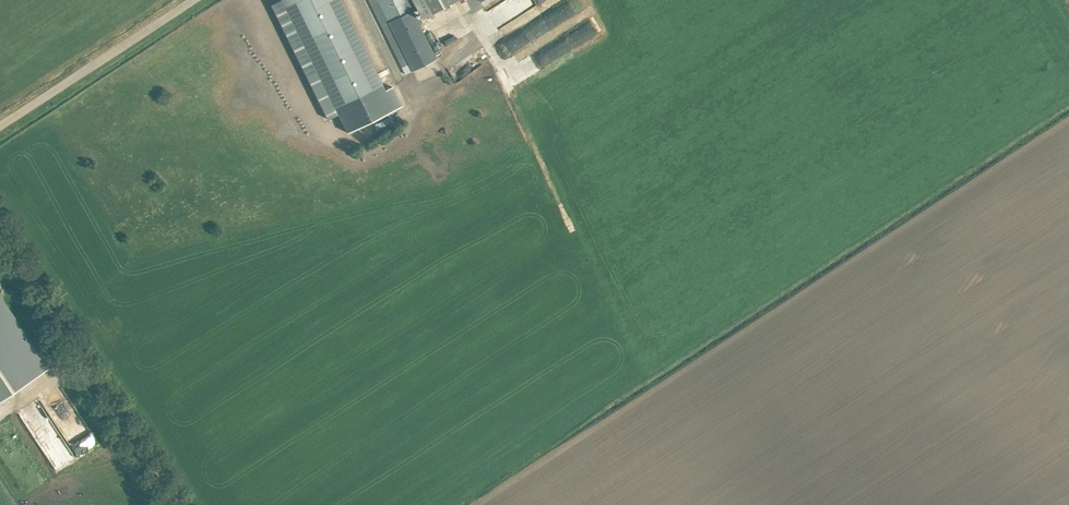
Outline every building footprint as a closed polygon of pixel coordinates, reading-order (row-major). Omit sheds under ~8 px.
[(271,5),(328,120),(339,115),(335,107),(382,84),(341,0),(280,0),(271,5)] [(408,0),(370,0),(402,67),(408,64),(412,72),(437,59),(408,0)] [(423,19),(457,0),(412,0),(423,19)] [(547,60),(568,53),(564,42),(543,49),(547,60)] [(47,369),(0,298),(0,400),(47,369)]
